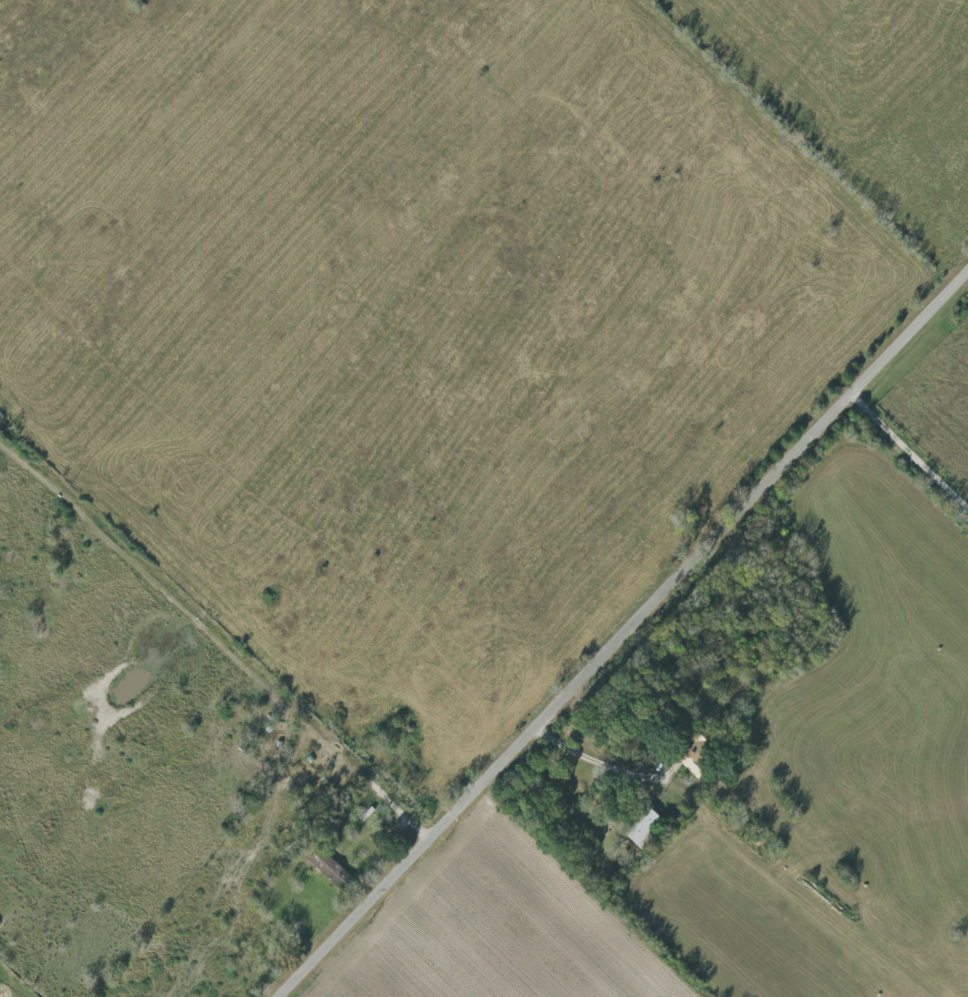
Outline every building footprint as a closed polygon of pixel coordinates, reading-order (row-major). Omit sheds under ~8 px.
[(656,819),(646,810),(621,836),(631,846),(656,819)] [(334,889),(345,877),(316,848),(304,860),(334,889)]
